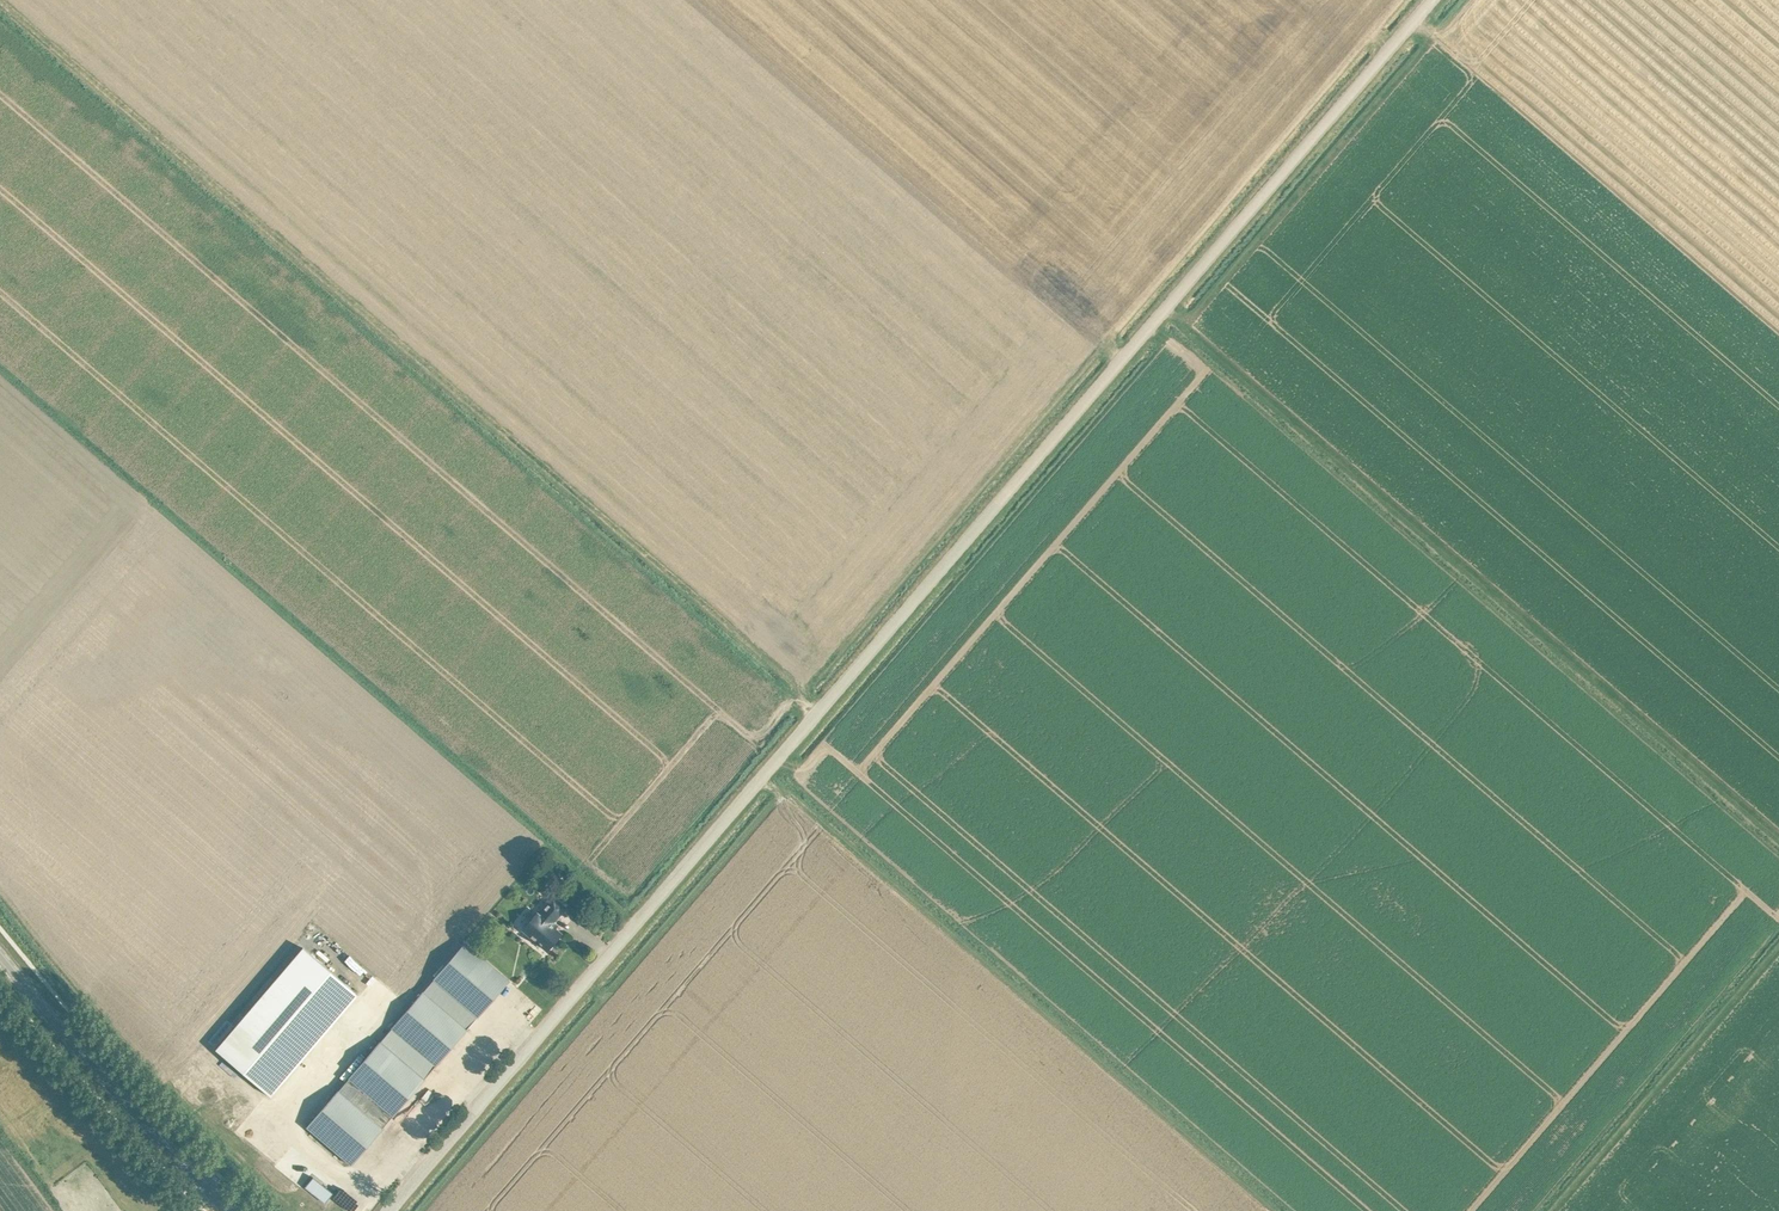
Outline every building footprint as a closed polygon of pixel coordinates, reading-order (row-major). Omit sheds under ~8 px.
[(546,950),(561,934),(551,925),(565,908),(556,900),(551,896),(523,930),(534,940),(538,943),(537,945),(540,947),(541,945),(546,950)] [(350,1165),(509,981),(465,943),(307,1127),(350,1165)] [(290,963),(215,1050),(270,1097),(345,1009),(358,995),(303,948),(290,963)] [(542,1007),(547,1001),(525,982),(520,988),(542,1007)] [(312,1178),(305,1187),(325,1203),(332,1194),(312,1178)]
